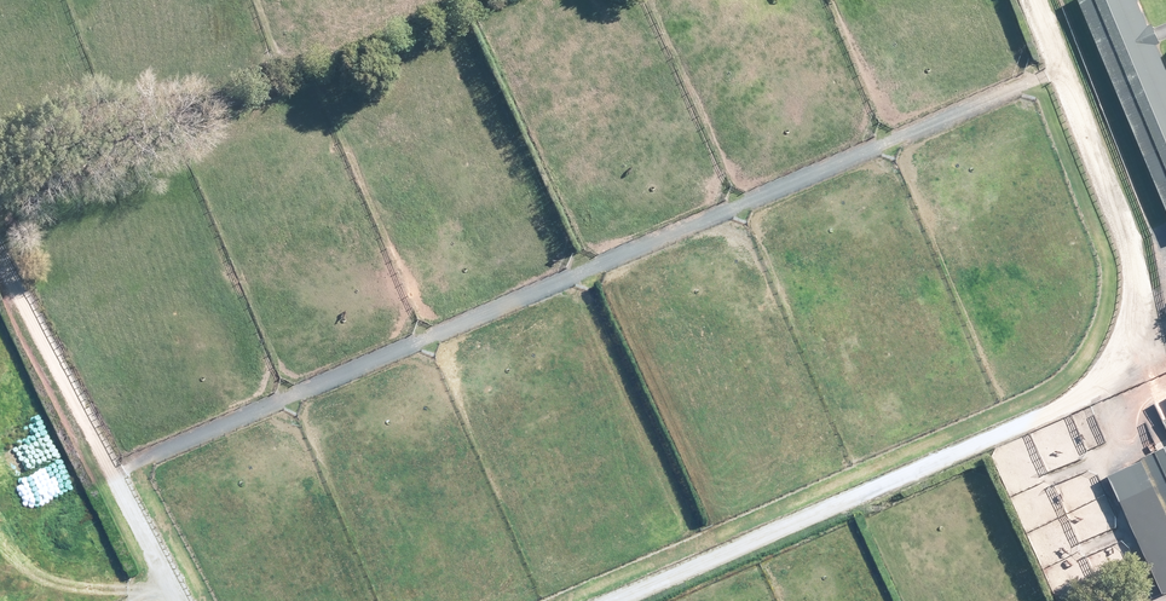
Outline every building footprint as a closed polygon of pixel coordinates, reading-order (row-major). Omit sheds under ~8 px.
[(1165,213),(1165,78),(1134,0),(1077,0),(1165,213)] [(1108,477),(1165,594),(1165,593),(1165,449),(1108,477)]
